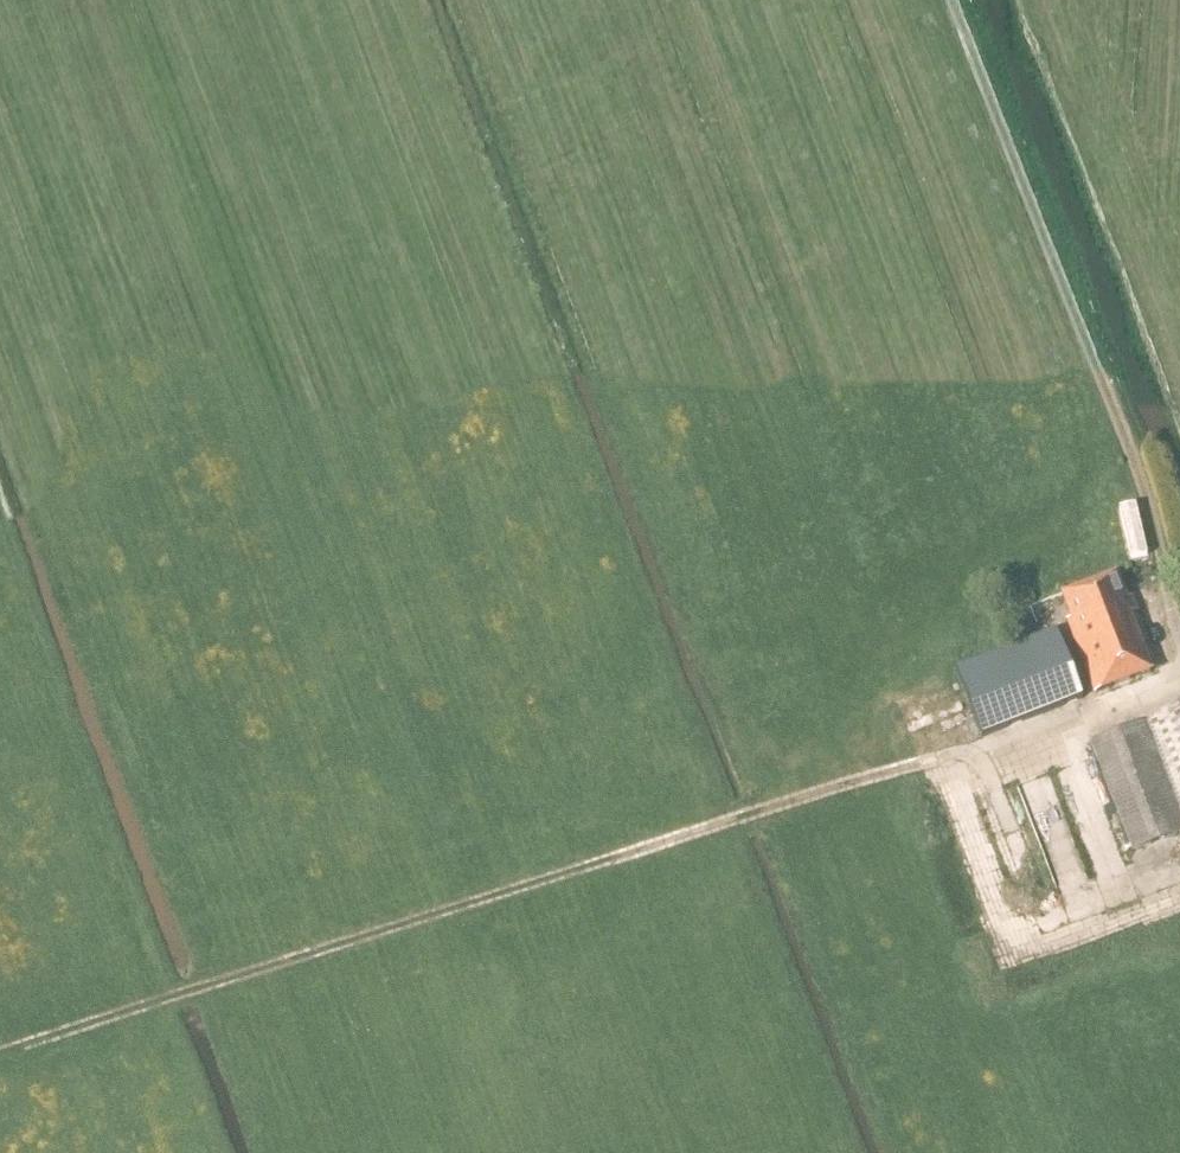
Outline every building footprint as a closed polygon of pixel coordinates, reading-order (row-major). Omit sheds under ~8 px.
[(1158,669),(1143,630),(1131,599),(1126,600),(1117,575),(1063,595),(1073,620),(1069,622),(1096,693),(1158,669)] [(1066,620),(1053,624),(1061,644),(1073,640),(1066,620)] [(1084,700),(1064,649),(964,688),(984,739),(1084,700)] [(1093,744),(1134,851),(1179,833),(1179,711),(1093,744)]
